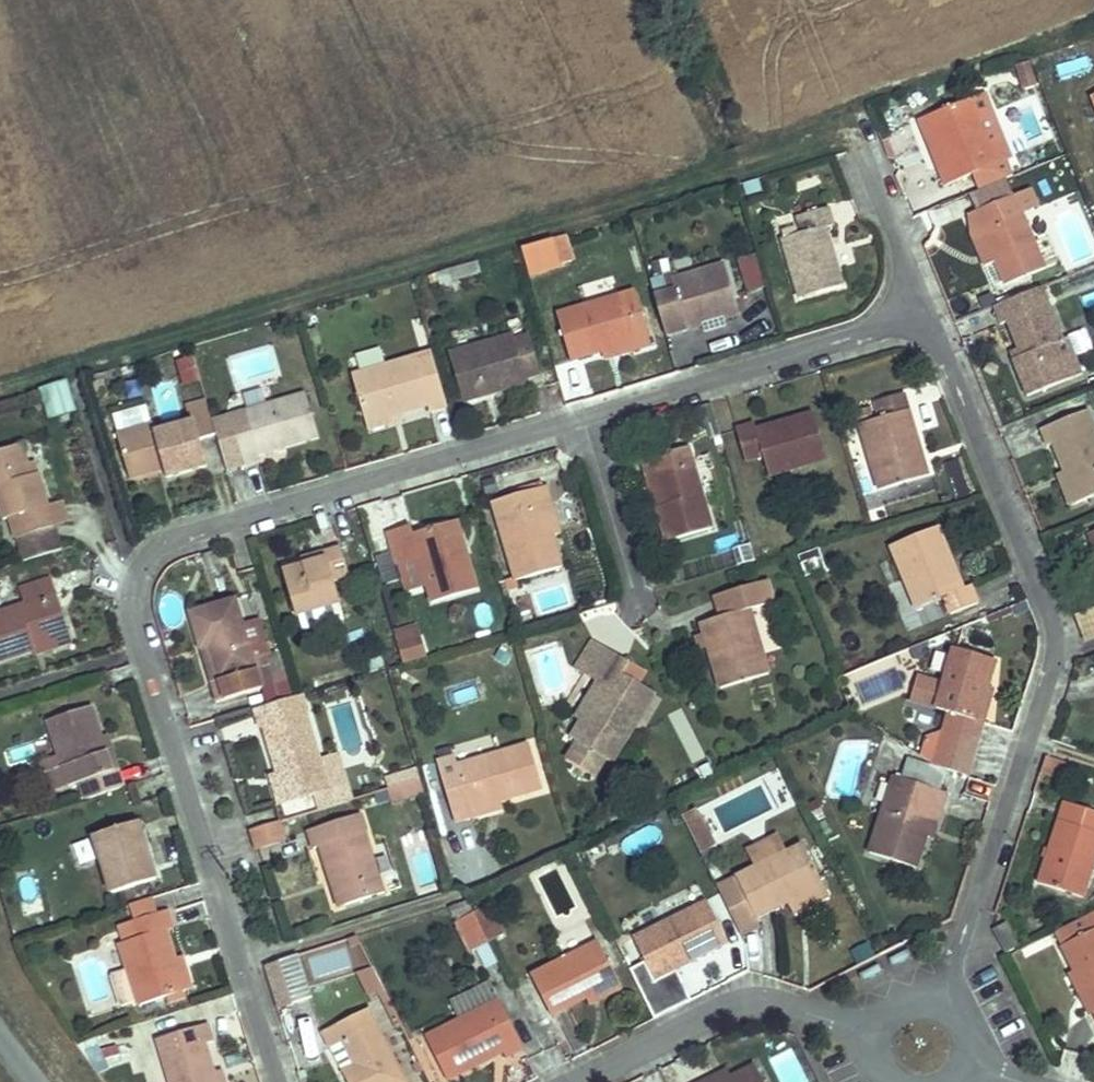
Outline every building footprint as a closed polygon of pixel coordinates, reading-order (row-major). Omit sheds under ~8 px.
[(1035,87),(1027,63),(1017,66),(1025,90),(1035,87)] [(1014,176),(1007,161),(1011,159),(1002,136),(987,142),(978,122),(994,115),(985,93),(928,116),(948,164),(941,167),(939,168),(946,185),(973,174),(980,190),(1014,176)] [(1002,136),(994,115),(978,122),(987,142),(1002,136)] [(948,164),(928,116),(922,119),(941,167),(948,164)] [(762,192),(758,179),(743,184),(747,197),(762,192)] [(974,212),(1009,198),(1003,182),(968,196),(974,212)] [(1037,207),(1030,189),(1015,195),(1022,213),(1037,207)] [(1046,269),(1022,213),(1015,195),(1009,198),(974,212),(969,215),(976,233),(982,231),(995,261),(1005,286),(1046,269)] [(1079,215),(1071,195),(1061,200),(1069,220),(1079,215)] [(842,287),(825,229),(833,227),(828,208),(798,217),(803,234),(783,240),(800,299),(842,287)] [(995,261),(982,231),(976,233),(969,215),(971,235),(984,265),(995,261)] [(573,262),(565,236),(554,239),(562,265),(573,262)] [(562,265),(554,239),(521,249),(528,276),(562,266),(562,265)] [(765,288),(756,255),(739,260),(748,292),(765,288)] [(665,276),(671,274),(669,260),(653,263),(654,270),(647,272),(653,293),(669,288),(665,276)] [(441,284),(480,272),(476,262),(438,273),(440,281),(441,284)] [(723,320),(739,315),(725,265),(672,280),(676,291),(654,297),(666,336),(723,320)] [(438,273),(428,276),(430,284),(440,281),(438,273)] [(1064,340),(1043,288),(994,307),(1001,325),(1008,322),(1021,356),(1015,358),(1030,396),(1068,380),(1053,344),(1064,340)] [(652,346),(636,291),(557,314),(571,361),(603,351),(632,343),(634,351),(652,346)] [(705,333),(725,327),(723,320),(703,326),(705,333)] [(541,374),(527,326),(512,331),(510,324),(446,342),(464,403),(528,385),(526,378),(541,374)] [(322,344),(317,328),(309,331),(314,346),(322,344)] [(1083,374),(1068,338),(1053,344),(1068,380),(1083,374)] [(605,359),(634,351),(632,343),(603,351),(605,359)] [(352,368),(383,360),(379,347),(349,355),(352,368)] [(448,407),(432,352),(352,375),(364,416),(397,407),(426,398),(430,412),(448,407)] [(198,378),(192,358),(178,364),(185,383),(198,378)] [(77,411),(68,382),(47,389),(56,417),(77,411)] [(259,456),(319,439),(306,393),(212,420),(217,437),(227,472),(261,462),(259,456)] [(928,476),(904,394),(874,403),(879,419),(860,425),(880,491),(928,476)] [(207,467),(200,441),(217,437),(212,420),(207,401),(189,407),(193,423),(190,424),(155,434),(153,425),(151,425),(146,407),(114,416),(119,434),(117,435),(130,479),(164,470),(167,478),(207,467)] [(193,423),(189,407),(185,407),(190,424),(193,423)] [(366,423),(399,413),(397,407),(364,416),(366,423)] [(874,417),(871,409),(856,413),(859,422),(874,417)] [(1089,410),(1040,430),(1047,446),(1052,444),(1064,474),(1076,502),(1076,504),(1093,497),(1093,422),(1089,410)] [(827,459),(814,414),(757,430),(755,424),(736,429),(746,461),(763,456),(769,476),(827,459)] [(39,474),(32,476),(23,444),(0,451),(0,510),(3,520),(9,518),(23,562),(62,550),(55,527),(49,506),(39,474)] [(713,528),(689,447),(643,460),(648,478),(659,474),(668,504),(656,508),(667,542),(713,528)] [(668,504),(659,474),(648,478),(656,508),(668,504)] [(1076,502),(1064,474),(1059,476),(1071,504),(1076,502)] [(553,535),(545,505),(552,502),(547,486),(493,502),(516,581),(562,568),(553,535)] [(68,523),(61,502),(49,506),(55,527),(68,523)] [(561,533),(552,502),(545,505),(553,535),(561,533)] [(467,555),(457,521),(449,523),(459,557),(467,555)] [(477,590),(467,555),(459,557),(449,523),(413,534),(411,526),(387,532),(397,565),(419,559),(432,603),(477,590)] [(963,589),(938,527),(891,547),(917,610),(944,599),(951,615),(978,604),(971,586),(963,589)] [(340,604),(334,581),(349,577),(341,546),(324,551),(326,559),(304,565),(283,571),(297,616),(340,604)] [(826,569),(818,549),(798,557),(806,577),(826,569)] [(304,565),(326,559),(324,551),(302,558),(304,565)] [(427,586),(419,559),(399,565),(407,592),(427,586)] [(52,579),(20,589),(25,605),(0,613),(0,662),(35,650),(33,646),(69,634),(52,579)] [(770,674),(751,610),(774,603),(768,581),(715,597),(721,618),(701,623),(705,634),(709,648),(721,689),(770,674)] [(398,625),(387,586),(381,587),(392,626),(398,625)] [(266,663),(263,656),(253,659),(242,623),(235,599),(190,612),(200,649),(209,646),(220,680),(210,683),(216,702),(272,686),(266,663)] [(1083,640),(1093,636),(1093,605),(1073,613),(1083,640)] [(988,624),(1014,613),(1012,608),(986,618),(988,624)] [(278,652),(267,616),(242,623),(253,659),(263,656),(278,652)] [(424,658),(418,635),(420,635),(418,626),(394,633),(404,665),(424,658)] [(35,653),(72,641),(69,634),(33,646),(35,650),(35,653)] [(709,648),(705,634),(698,636),(702,650),(709,648)] [(220,680),(209,646),(200,649),(210,683),(220,680)] [(621,675),(629,664),(601,646),(584,673),(598,681),(603,685),(609,689),(619,674),(621,675)] [(507,665),(511,656),(499,650),(495,658),(507,665)] [(967,777),(983,723),(975,721),(984,690),(987,690),(995,662),(955,650),(945,685),(938,709),(949,713),(934,764),(939,767),(967,777)] [(386,669),(382,657),(366,662),(370,674),(386,669)] [(289,681),(282,659),(266,663),(272,686),(289,681)] [(612,764),(654,696),(621,675),(619,674),(609,689),(603,685),(581,721),(570,738),(577,742),(567,758),(594,775),(604,759),(612,764)] [(938,709),(945,685),(919,678),(912,702),(938,709)] [(581,721),(603,685),(598,681),(576,717),(581,721)] [(331,790),(322,760),(303,694),(254,709),(260,728),(266,727),(280,774),(289,803),(314,795),(331,790)] [(113,771),(103,740),(92,707),(48,721),(60,757),(69,785),(80,782),(85,799),(125,787),(119,769),(113,771)] [(119,769),(109,738),(103,740),(113,771),(119,769)] [(543,789),(530,745),(458,766),(455,757),(438,763),(455,822),(473,816),(471,810),(500,801),(543,789)] [(352,800),(339,755),(322,760),(331,790),(336,805),(352,800)] [(69,785),(60,757),(42,763),(51,791),(69,785)] [(913,782),(919,762),(908,758),(901,778),(913,782)] [(916,868),(935,810),(941,812),(947,793),(940,791),(947,771),(919,762),(913,782),(901,778),(894,776),(869,853),(916,868)] [(682,790),(713,774),(708,763),(676,779),(682,790)] [(394,775),(398,786),(421,779),(417,769),(394,775)] [(289,803),(280,774),(274,776),(283,805),(289,803)] [(398,786),(394,775),(386,778),(389,789),(398,786)] [(424,792),(421,779),(398,786),(389,789),(392,802),(424,792)] [(336,805),(331,790),(314,795),(319,810),(336,805)] [(473,816),(502,808),(500,801),(471,810),(473,816)] [(823,814),(817,802),(808,806),(814,818),(823,814)] [(1093,866),(1093,813),(1064,803),(1039,884),(1084,898),(1093,866)] [(933,838),(941,812),(935,810),(926,836),(933,838)] [(715,847),(701,817),(698,818),(695,811),(682,817),(701,854),(715,847)] [(365,831),(360,815),(352,817),(357,834),(365,831)] [(385,893),(365,831),(357,834),(352,817),(308,831),(313,849),(320,847),(339,908),(385,893)] [(286,841),(279,822),(251,830),(257,850),(286,841)] [(156,880),(139,823),(94,837),(95,841),(76,847),(81,866),(101,859),(111,894),(156,880)] [(755,868),(717,886),(741,936),(760,926),(757,918),(789,903),(795,915),(830,898),(803,845),(785,853),(778,838),(747,853),(755,868)] [(500,872),(487,842),(461,853),(475,884),(500,872)] [(713,857),(709,849),(701,854),(704,861),(713,857)] [(469,904),(489,943),(504,936),(484,896),(469,904)] [(157,914),(152,898),(136,903),(141,919),(157,914)] [(669,970),(694,957),(696,961),(728,945),(707,901),(633,937),(645,962),(630,970),(654,1019),(691,1001),(676,971),(671,974),(669,970)] [(469,904),(468,903),(452,908),(473,951),(489,943),(469,904)] [(186,992),(176,961),(167,931),(173,928),(168,911),(141,919),(118,926),(123,944),(119,945),(128,971),(111,976),(121,1008),(137,1002),(138,1006),(186,992)] [(1055,933),(1074,971),(1093,1010),(1093,913),(1055,933)] [(1006,923),(995,929),(1007,952),(1018,946),(1006,923)] [(12,932),(16,941),(23,939),(20,929),(12,932)] [(351,948),(361,945),(357,937),(348,939),(351,948)] [(587,999),(620,982),(599,942),(531,978),(552,1018),(587,999)] [(859,964),(874,956),(868,944),(852,952),(859,964)] [(894,967),(912,958),(909,952),(891,961),(894,967)] [(312,998),(297,956),(279,962),(293,1005),(312,998)] [(193,989),(183,959),(176,961),(186,992),(193,989)] [(293,1005),(279,962),(265,967),(278,1009),(293,1005)] [(864,982),(882,973),(879,966),(860,975),(864,982)] [(383,989),(372,969),(358,973),(369,995),(383,989)] [(1074,971),(1068,973),(1089,1014),(1093,1012),(1093,1010),(1074,971)] [(590,1005),(623,988),(620,982),(587,999),(590,1005)] [(461,1020),(500,1001),(491,983),(452,1003),(461,1020)] [(185,999),(183,993),(166,998),(168,1004),(185,999)] [(396,1015),(386,994),(379,997),(390,1018),(396,1015)] [(507,1058),(524,1049),(500,1001),(426,1038),(447,1080),(503,1051),(507,1058)] [(369,1009),(323,1032),(331,1048),(343,1042),(355,1066),(343,1072),(348,1081),(406,1081),(369,1009)] [(215,1074),(206,1044),(213,1042),(208,1024),(158,1040),(170,1081),(217,1081),(215,1074)] [(101,1051),(96,1039),(76,1045),(92,1066),(105,1060),(101,1051)] [(120,1055),(118,1045),(101,1051),(105,1060),(120,1055)] [(756,1066),(724,1081),(764,1081),(756,1066)] [(222,1071),(215,1074),(217,1081),(225,1081),(222,1071)] [(732,1078),(728,1071),(705,1081),(723,1081),(732,1078)]
